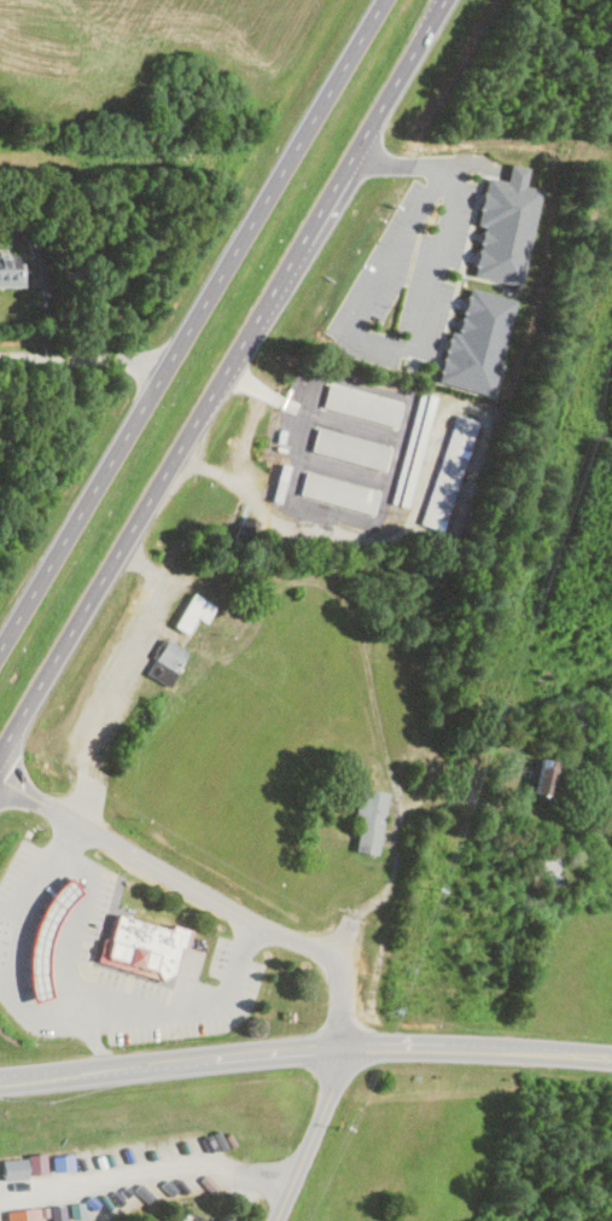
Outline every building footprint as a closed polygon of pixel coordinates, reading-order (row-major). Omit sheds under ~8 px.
[(472,275),(518,286),(542,190),(525,186),(529,168),(512,163),(508,181),(486,176),(476,225),(483,226),(472,275)] [(22,285),(21,254),(0,254),(0,286),(22,285)] [(431,379),(485,395),(513,300),(467,286),(455,332),(447,330),(431,379)] [(320,407),(395,425),(400,401),(326,384),(320,407)] [(390,504),(406,507),(433,395),(418,390),(390,504)] [(416,522),(439,530),(477,420),(454,413),(416,522)] [(389,444),(314,429),(309,452),(384,467),(389,444)] [(377,489),(302,471),(297,494),(371,512),(377,489)] [(214,606),(192,592),(170,624),(185,633),(196,616),(204,621),(214,606)] [(186,649),(162,638),(145,674),(168,685),(186,649)] [(571,766),(534,755),(524,789),(561,800),(571,766)] [(386,791),(360,786),(348,849),(375,854),(386,791)] [(69,877),(80,891),(60,914),(51,937),(46,954),(46,972),(52,995),(31,1001),(27,972),(30,937),(39,913),(52,893),(64,880),(69,877)] [(117,913),(104,960),(161,978),(174,971),(181,946),(186,947),(191,929),(173,923),(171,929),(117,913)] [(38,1172),(37,1156),(0,1157),(0,1173),(38,1172)] [(16,1212),(0,1219),(0,1220),(20,1220),(16,1212)]
